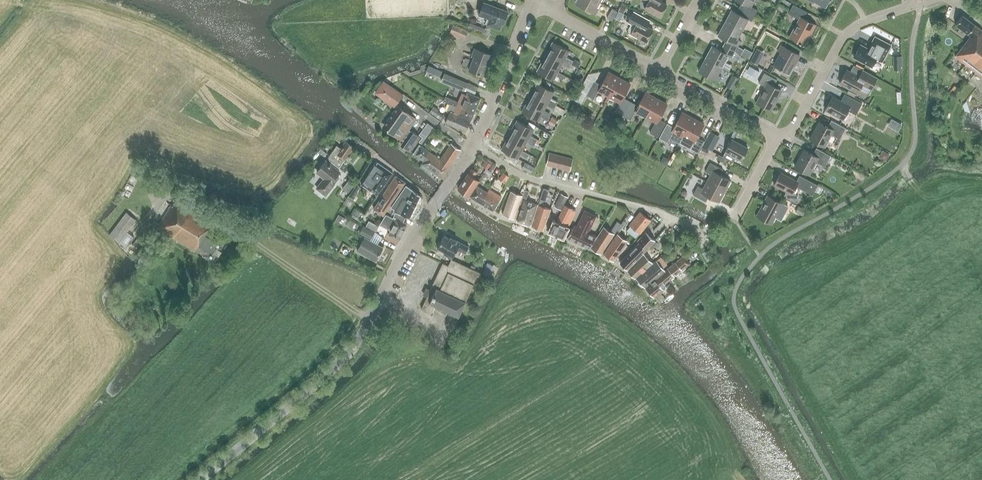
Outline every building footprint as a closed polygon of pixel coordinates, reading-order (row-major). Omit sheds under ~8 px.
[(600,2),(596,0),(577,0),(576,3),(596,14),(598,9),(596,8),(600,2)] [(658,0),(647,0),(648,1),(644,8),(660,17),(667,4),(658,0)] [(754,16),(757,10),(750,6),(753,0),(739,0),(743,3),(741,8),(754,16)] [(507,11),(484,2),(479,14),(489,19),(487,24),(499,29),(501,23),(503,24),(507,11)] [(627,7),(622,4),(618,10),(623,13),(627,7)] [(811,33),(816,25),(804,18),(807,12),(793,4),(788,13),(799,19),(789,37),(803,44),(810,33),(811,33)] [(725,22),(741,32),(748,19),(751,21),(754,16),(741,8),(738,13),(731,10),(725,22)] [(612,9),(607,18),(612,21),(617,11),(612,9)] [(646,42),(653,30),(642,23),(645,18),(633,12),(628,22),(635,25),(631,33),(646,42)] [(962,15),(955,24),(971,36),(955,56),(967,66),(981,46),(981,30),(962,15)] [(727,40),(724,45),(735,51),(740,41),(737,39),(741,32),(725,22),(718,35),(727,40)] [(468,29),(453,24),(450,33),(464,39),(468,29)] [(553,42),(548,50),(572,63),(573,61),(566,57),(569,51),(553,42)] [(884,57),(887,51),(876,45),(873,51),(860,44),(854,57),(871,66),(878,54),(884,57)] [(705,58),(722,67),(728,55),(732,57),(735,51),(724,45),(721,50),(712,46),(705,58)] [(796,61),(799,55),(781,45),(777,51),(781,53),(774,65),(788,73),(795,60),(796,61)] [(967,66),(981,77),(981,46),(967,66)] [(491,55),(474,48),(470,59),(466,58),(464,59),(461,65),(462,67),(469,70),(483,75),(491,55)] [(752,52),(745,48),(744,49),(741,55),(749,59),(752,52)] [(572,63),(548,50),(544,58),(560,67),(562,64),(569,68),(572,63)] [(757,65),(761,57),(754,53),(750,61),(757,65)] [(560,67),(544,58),(537,71),(553,80),(555,76),(563,80),(565,76),(558,72),(560,67)] [(718,75),(722,67),(705,58),(698,70),(719,81),(721,77),(718,75)] [(580,62),(574,59),(571,64),(577,67),(580,62)] [(750,79),(757,67),(750,63),(743,75),(750,79)] [(442,71),(428,65),(426,71),(440,77),(442,71)] [(870,89),(877,77),(862,70),(859,76),(847,70),(839,83),(857,92),(861,84),(870,89)] [(598,90),(609,96),(619,78),(608,72),(601,85),(594,81),(586,95),(594,99),(598,90)] [(463,90),(467,83),(445,73),(442,80),(463,90)] [(770,110),(781,90),(774,86),(777,80),(764,73),(759,83),(766,86),(757,103),(770,110)] [(732,89),(738,78),(733,75),(727,86),(732,89)] [(615,111),(623,115),(630,101),(623,97),(630,84),(619,78),(609,96),(620,102),(615,111)] [(382,80),(373,93),(393,107),(394,106),(402,95),(402,94),(382,80)] [(538,82),(533,91),(556,104),(558,101),(551,97),(554,91),(538,82)] [(556,104),(533,91),(529,99),(545,108),(546,105),(554,109),(556,104)] [(464,107),(474,111),(480,98),(467,92),(466,94),(462,92),(457,103),(455,102),(456,101),(445,96),(443,100),(450,103),(456,106),(463,109),(464,107)] [(635,111),(646,117),(656,98),(645,92),(638,105),(630,101),(623,115),(630,120),(635,111)] [(572,96),(567,93),(564,98),(569,101),(572,96)] [(862,103),(848,96),(844,103),(832,96),(825,110),(843,119),(848,110),(856,114),(862,103)] [(656,98),(646,117),(655,122),(650,132),(658,137),(665,123),(658,119),(667,104),(656,98)] [(545,108),(529,99),(522,111),(538,120),(540,116),(548,120),(550,116),(542,112),(545,108)] [(471,120),(474,111),(464,107),(463,109),(456,106),(450,103),(446,111),(450,112),(445,122),(448,124),(465,131),(470,120),(471,120)] [(446,115),(434,106),(429,111),(442,121),(446,115)] [(385,127),(401,140),(402,139),(403,141),(401,144),(410,151),(420,137),(411,131),(410,131),(408,130),(416,119),(400,107),(385,127)] [(683,137),(693,118),(682,112),(674,127),(667,124),(659,137),(667,142),(669,138),(679,143),(682,136),(683,137)] [(893,115),(889,122),(900,128),(903,121),(893,115)] [(704,124),(693,118),(683,137),(688,139),(685,145),(698,152),(704,141),(696,137),(704,124)] [(517,120),(512,130),(535,143),(538,145),(540,140),(530,135),(533,129),(517,120)] [(827,126),(819,121),(809,138),(824,146),(831,134),(840,139),(846,128),(831,120),(827,126)] [(419,142),(421,144),(433,127),(427,123),(419,135),(422,137),(419,142)] [(535,143),(512,130),(507,140),(523,148),(526,143),(533,147),(535,143)] [(710,150),(717,137),(709,133),(702,145),(710,150)] [(741,160),(747,148),(732,139),(722,156),(733,162),(736,157),(741,160)] [(522,150),(523,148),(507,140),(501,149),(518,158),(520,154),(527,158),(529,154),(522,150)] [(353,147),(345,141),(340,149),(337,146),(329,157),(332,159),(331,161),(339,168),(353,147)] [(437,157),(429,169),(441,178),(460,152),(461,150),(451,143),(446,150),(443,148),(437,157)] [(422,164),(429,169),(437,157),(421,146),(419,149),(417,148),(413,153),(415,154),(415,155),(424,161),(422,164)] [(709,149),(702,146),(700,151),(706,154),(709,149)] [(812,154),(804,149),(794,166),(809,174),(816,162),(825,166),(831,155),(816,148),(812,154)] [(883,151),(880,155),(881,158),(886,160),(889,154),(883,151)] [(552,166),(555,154),(549,153),(546,164),(552,166)] [(558,167),(561,156),(555,154),(552,166),(558,167)] [(564,169),(566,157),(561,156),(558,167),(564,169)] [(573,159),(566,157),(564,169),(570,171),(573,159)] [(325,195),(338,178),(336,176),(339,172),(325,161),(317,172),(325,178),(317,188),(325,195)] [(491,164),(486,161),(483,166),(487,169),(491,164)] [(377,195),(392,173),(377,162),(373,164),(361,184),(377,195)] [(530,173),(534,167),(525,162),(521,168),(530,173)] [(707,181),(725,191),(730,180),(720,174),(723,169),(710,162),(705,171),(711,174),(707,181)] [(468,173),(458,188),(469,196),(479,181),(473,177),(477,172),(472,168),(468,173)] [(504,183),(509,176),(503,172),(498,179),(504,183)] [(796,181),(780,172),(774,185),(786,191),(783,196),(797,203),(799,199),(798,195),(792,192),(796,186),(805,191),(813,194),(818,185),(810,181),(799,175),(796,181)] [(405,182),(395,176),(374,209),(383,215),(405,182)] [(162,192),(166,183),(153,177),(149,186),(162,192)] [(354,184),(348,180),(342,188),(348,193),(354,184)] [(719,202),(725,191),(707,181),(703,189),(698,186),(693,194),(706,202),(709,196),(719,202)] [(353,197),(360,186),(356,184),(349,194),(353,197)] [(410,218),(421,195),(406,185),(391,207),(395,209),(394,211),(396,212),(393,217),(403,222),(406,216),(410,218)] [(470,196),(481,203),(488,192),(487,192),(476,185),(470,196)] [(543,188),(540,199),(532,225),(543,229),(550,209),(542,206),(544,200),(545,201),(549,189),(543,188)] [(488,192),(481,203),(493,210),(501,196),(489,189),(487,192),(488,192)] [(525,190),(522,198),(514,219),(530,225),(536,204),(526,200),(529,191),(525,190)] [(522,195),(511,191),(503,214),(514,219),(522,195)] [(561,210),(568,197),(561,193),(554,207),(561,210)] [(782,203),(768,196),(757,215),(771,223),(782,203)] [(172,205),(159,224),(154,221),(152,224),(157,227),(194,251),(195,250),(203,255),(214,262),(226,243),(211,233),(218,222),(179,197),(173,206),(172,205)] [(564,204),(556,221),(564,225),(573,208),(565,204),(564,204)] [(805,210),(798,206),(795,211),(803,215),(805,210)] [(357,210),(352,218),(357,221),(362,213),(357,210)] [(596,216),(584,210),(577,227),(574,225),(568,238),(589,248),(595,236),(588,232),(596,216)] [(119,242),(137,220),(126,212),(109,234),(119,242)] [(640,233),(650,220),(640,212),(630,225),(640,233)] [(345,218),(339,214),(335,220),(341,224),(345,218)] [(399,240),(407,224),(396,219),(393,217),(393,218),(386,214),(381,221),(388,225),(387,227),(391,229),(388,235),(399,240)] [(563,238),(569,227),(564,225),(556,221),(553,220),(548,232),(563,238)] [(621,224),(617,221),(610,231),(604,227),(590,247),(601,254),(621,224)] [(375,231),(378,226),(372,222),(369,228),(375,231)] [(371,239),(375,231),(364,225),(359,233),(371,239)] [(639,241),(620,262),(627,269),(648,246),(654,240),(646,232),(638,240),(639,241)] [(671,237),(677,243),(680,239),(675,233),(671,237)] [(627,241),(617,234),(603,254),(614,261),(627,241)] [(449,238),(444,235),(437,248),(444,252),(444,253),(452,257),(457,249),(465,253),(468,247),(450,237),(449,238)] [(139,236),(132,245),(135,247),(137,249),(143,240),(142,239),(139,236)] [(375,261),(383,247),(364,237),(357,250),(375,261)] [(658,243),(654,240),(648,246),(652,249),(658,243)] [(695,245),(690,240),(685,244),(690,250),(695,245)] [(716,257),(711,247),(702,252),(706,261),(716,257)] [(635,277),(652,261),(643,253),(627,270),(635,277)] [(683,254),(664,268),(665,269),(655,279),(645,287),(654,297),(665,288),(662,285),(690,263),(683,254)] [(459,271),(462,264),(451,259),(448,265),(459,271)] [(665,269),(664,268),(656,259),(646,268),(636,278),(645,287),(655,279),(665,269)] [(487,262),(482,273),(487,276),(492,265),(487,262)] [(466,301),(479,272),(462,264),(459,271),(448,265),(442,263),(430,290),(426,289),(424,294),(427,296),(421,309),(431,313),(435,305),(459,316),(466,301)]
